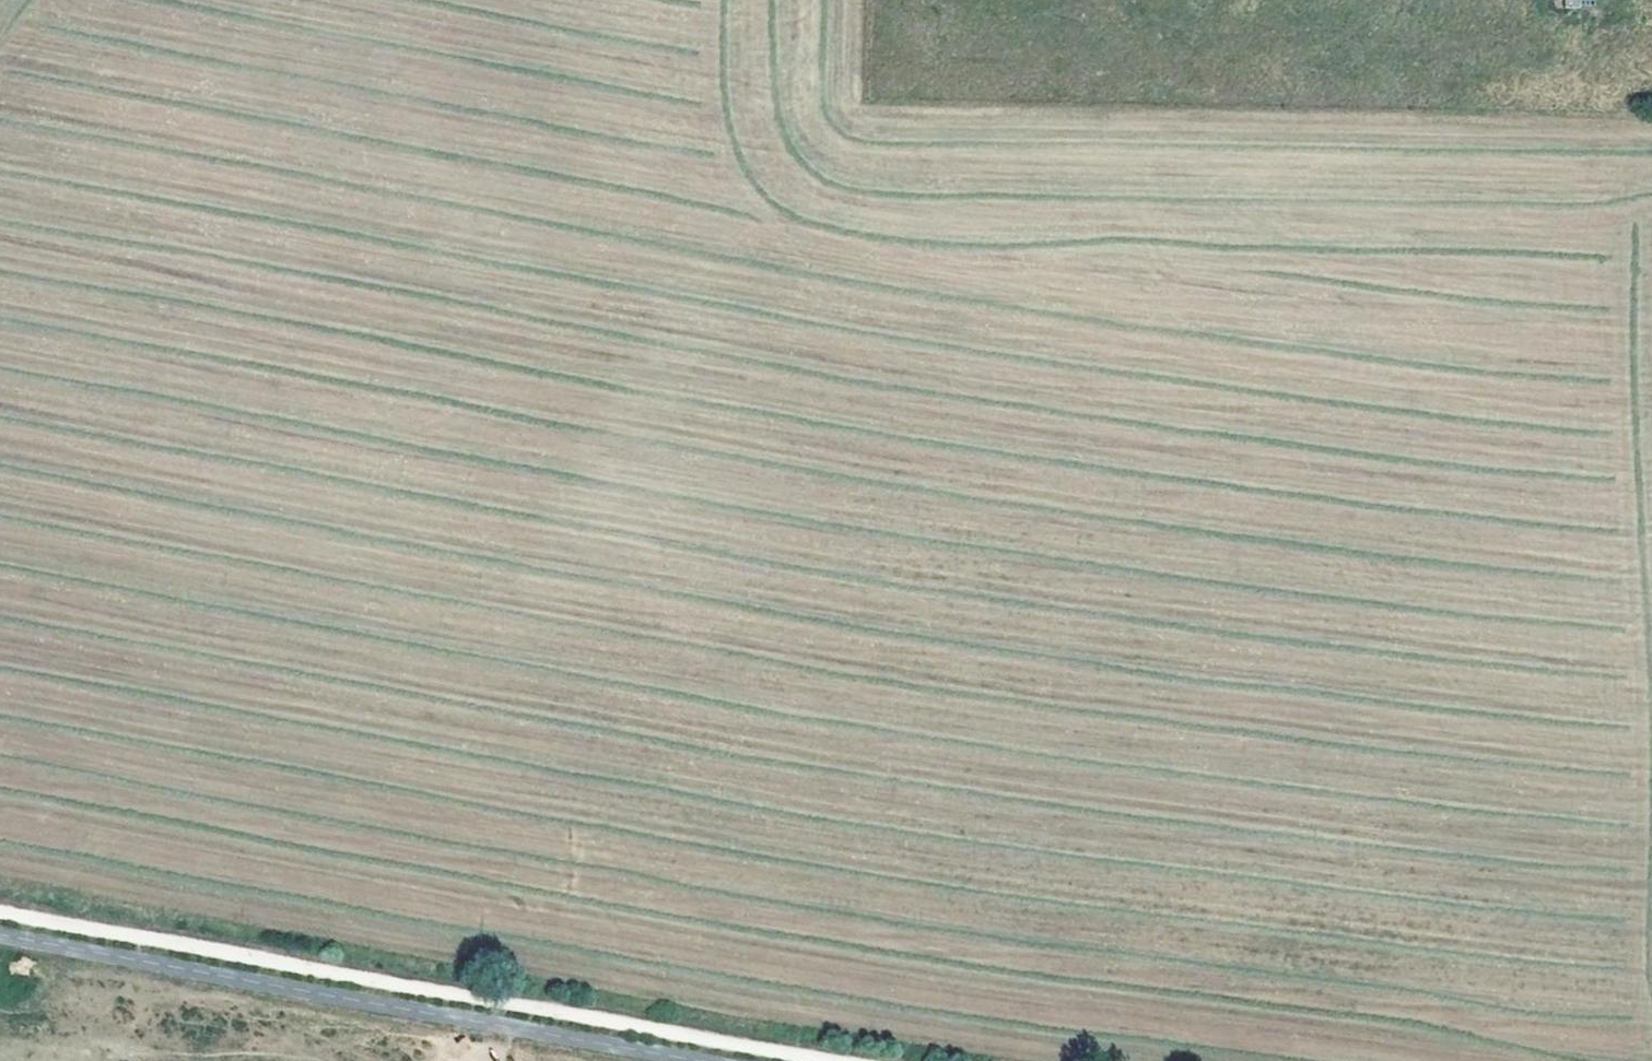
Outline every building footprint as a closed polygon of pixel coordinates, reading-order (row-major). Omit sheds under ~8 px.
[(1579,0),(1548,0),(1548,10),(1579,9),(1579,0)]
